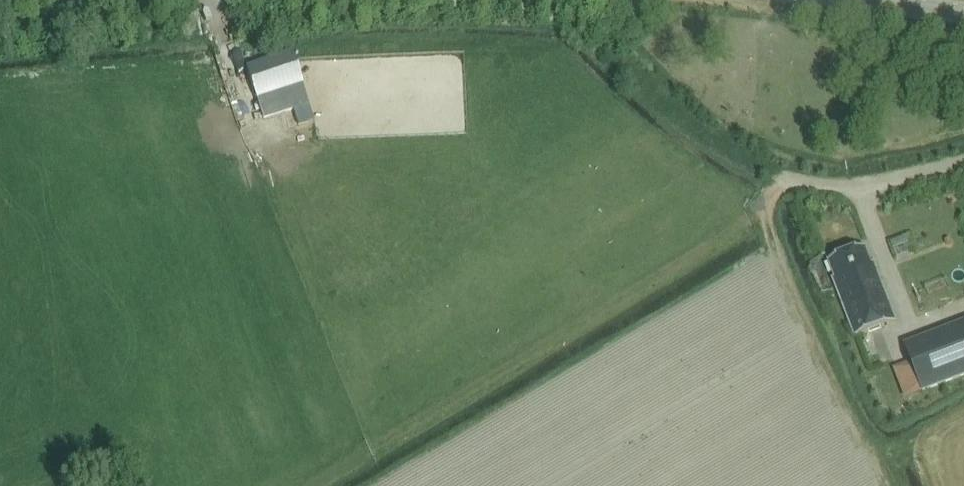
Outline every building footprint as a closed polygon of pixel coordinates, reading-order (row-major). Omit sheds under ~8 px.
[(302,83),(292,53),(246,68),(256,98),(302,83)] [(854,335),(894,321),(872,264),(870,265),(863,248),(829,261),(835,278),(833,279),(854,335)] [(904,346),(923,393),(963,377),(963,323),(904,346)]
